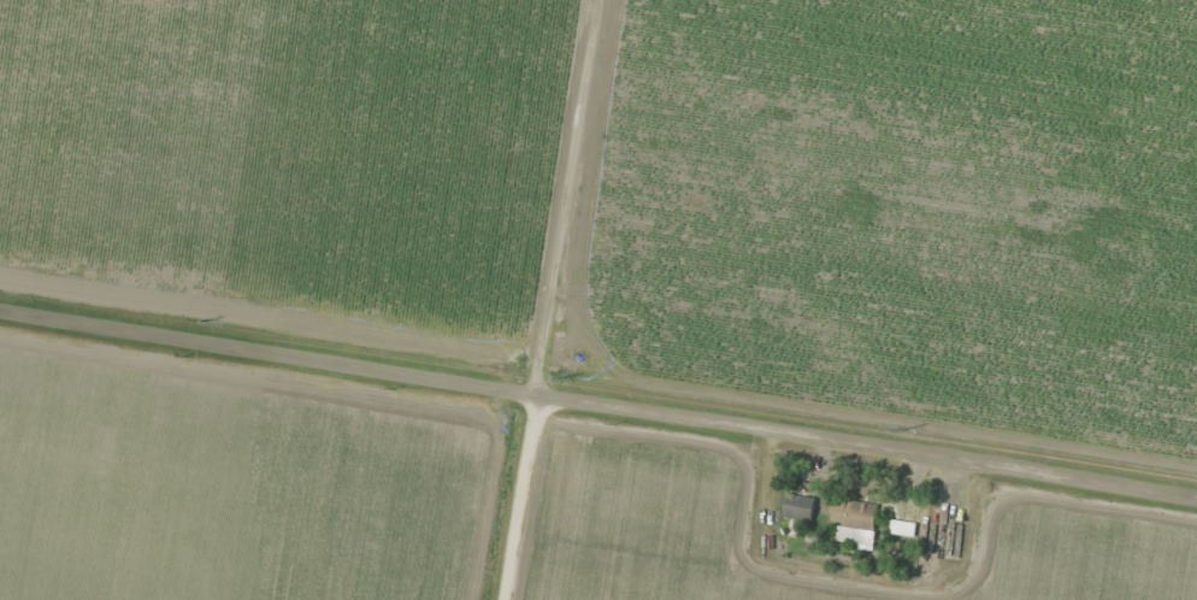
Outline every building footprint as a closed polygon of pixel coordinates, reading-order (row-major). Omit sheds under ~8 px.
[(811,520),(815,498),(788,494),(784,516),(811,520)] [(878,504),(836,498),(833,523),(841,524),(839,541),(861,543),(863,529),(875,530),(878,504)] [(916,523),(892,519),(890,531),(914,536),(916,523)]
